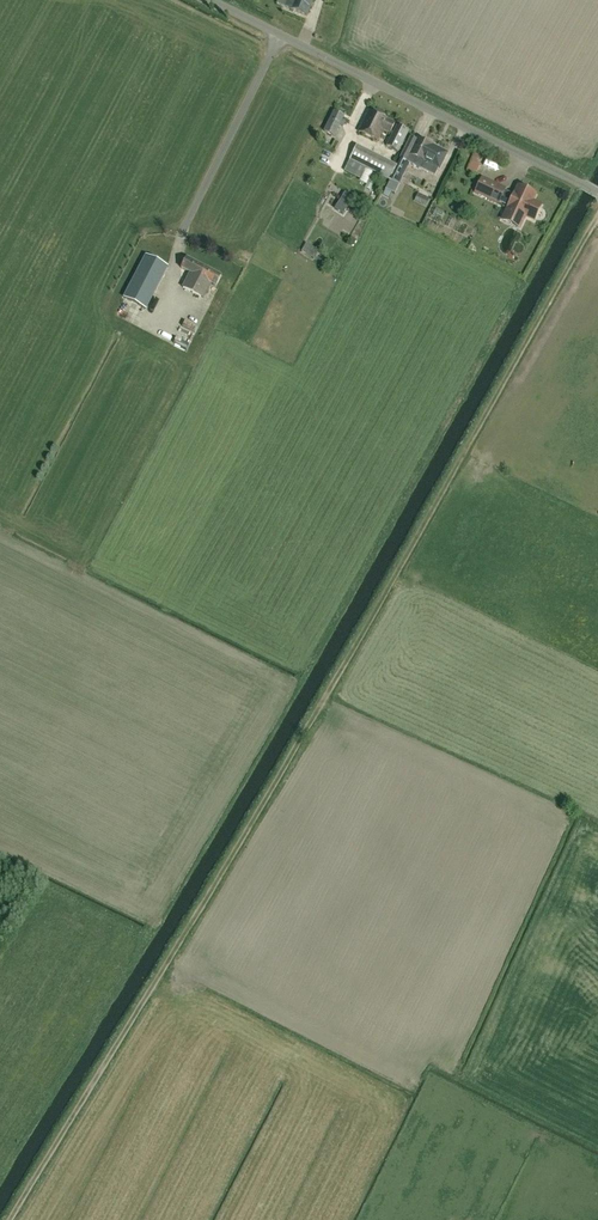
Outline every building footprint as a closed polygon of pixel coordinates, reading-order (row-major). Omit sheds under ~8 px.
[(314,0),(288,0),(285,7),(291,10),(290,10),(307,17),(314,0)] [(334,112),(324,132),(334,137),(344,117),(334,112)] [(359,133),(377,142),(383,131),(389,134),(394,125),(369,112),(359,133)] [(396,126),(386,147),(398,153),(409,132),(396,126)] [(417,141),(411,138),(400,160),(401,160),(390,180),(400,185),(411,165),(436,177),(440,169),(440,170),(448,154),(418,140),(417,141)] [(397,166),(357,145),(349,160),(366,169),(372,172),(380,176),(378,180),(384,183),(386,179),(389,181),(397,166)] [(471,161),(477,164),(481,157),(475,154),(471,161)] [(474,193),(498,205),(506,189),(482,177),(474,193)] [(534,219),(540,207),(531,203),(534,195),(518,187),(505,215),(522,222),(525,215),(534,219)] [(389,198),(392,192),(386,189),(382,195),(389,198)] [(426,207),(429,199),(424,197),(420,204),(426,207)] [(348,207),(339,201),(334,209),(343,215),(348,207)] [(301,251),(314,259),(319,251),(306,243),(301,251)] [(124,298),(146,309),(168,267),(146,256),(124,298)] [(216,287),(221,277),(186,258),(181,269),(190,274),(182,288),(204,299),(211,285),(216,287)]
